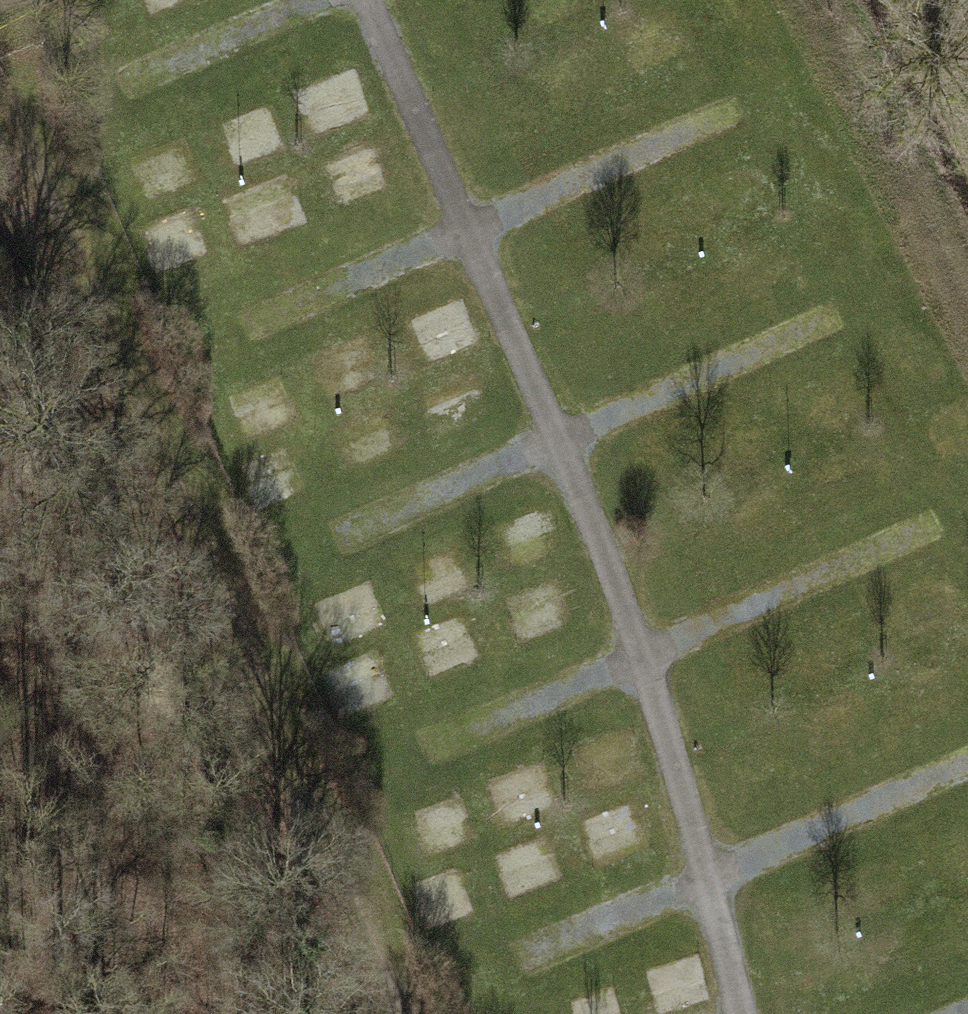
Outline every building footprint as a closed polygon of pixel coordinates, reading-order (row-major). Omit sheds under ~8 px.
[(238,164),(289,146),(273,100),(222,117),(238,164)] [(199,215),(152,224),(166,299),(213,290),(199,215)] [(638,799),(583,820),(601,867),(656,845),(638,799)]
